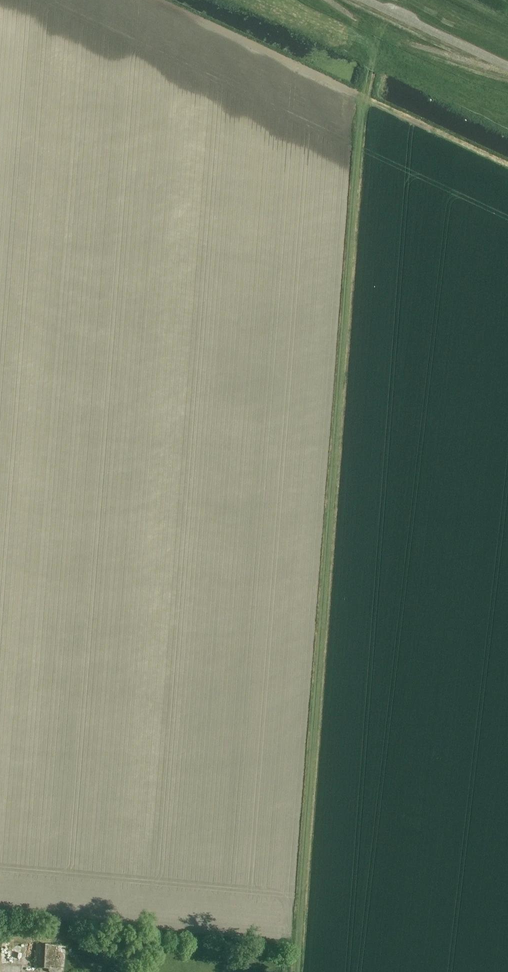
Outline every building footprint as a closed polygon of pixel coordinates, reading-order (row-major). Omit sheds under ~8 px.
[(57,967),(58,946),(37,944),(35,969),(52,970),(52,967),(57,967)]
